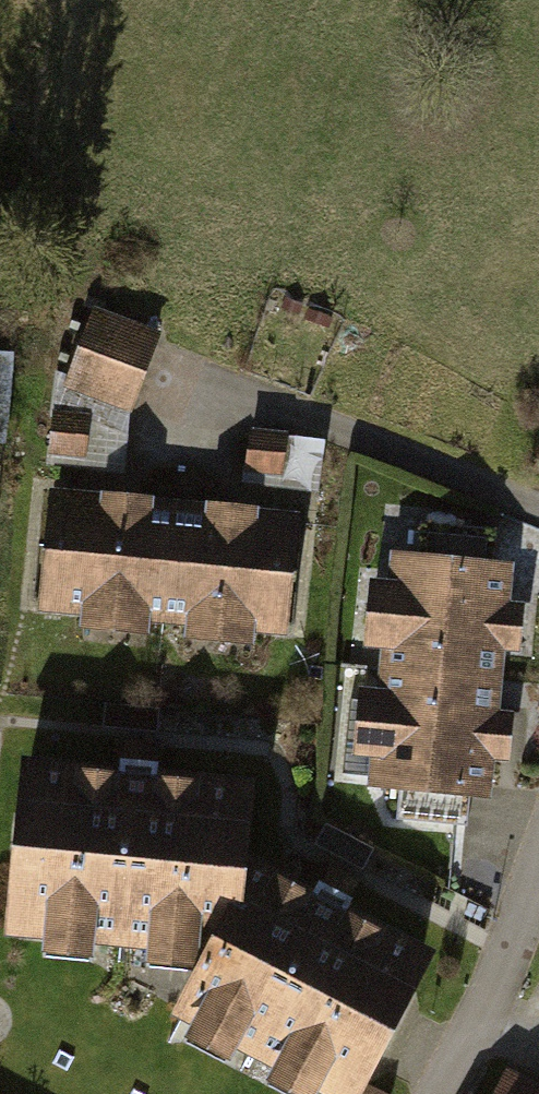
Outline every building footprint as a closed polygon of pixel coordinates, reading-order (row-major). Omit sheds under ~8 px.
[(96,308),(66,387),(129,411),(160,333),(96,308)] [(12,438),(17,351),(0,350),(0,438),(12,438)] [(89,412),(54,410),(51,454),(86,456),(89,412)] [(289,433),(251,429),(246,473),(285,477),(289,433)] [(91,492),(50,488),(38,610),(80,614),(79,627),(149,634),(151,620),(187,624),(185,637),(253,644),(254,631),(287,634),(299,511),(230,505),(91,492)] [(388,579),(374,578),(368,645),(383,646),(379,689),(359,687),(353,756),(373,757),(371,784),(402,787),(399,816),(466,822),(468,793),(489,795),(492,757),(511,758),(513,734),(515,715),(503,714),(509,651),(522,652),(524,627),(526,605),(513,604),(517,562),(390,551),(388,579)] [(93,959),(94,944),(148,949),(146,964),(198,967),(171,1013),(194,1024),(187,1041),(227,1063),(239,1047),(275,1065),(266,1082),(288,1093),(322,1093),(325,1088),(336,1093),(362,1093),(436,951),(326,898),(250,861),(257,778),(134,766),(23,755),(10,934),(48,937),(46,954),(93,959)] [(326,823),(316,842),(364,866),(374,847),(326,823)] [(493,1093),(538,1093),(538,1087),(506,1070),(493,1093)]
